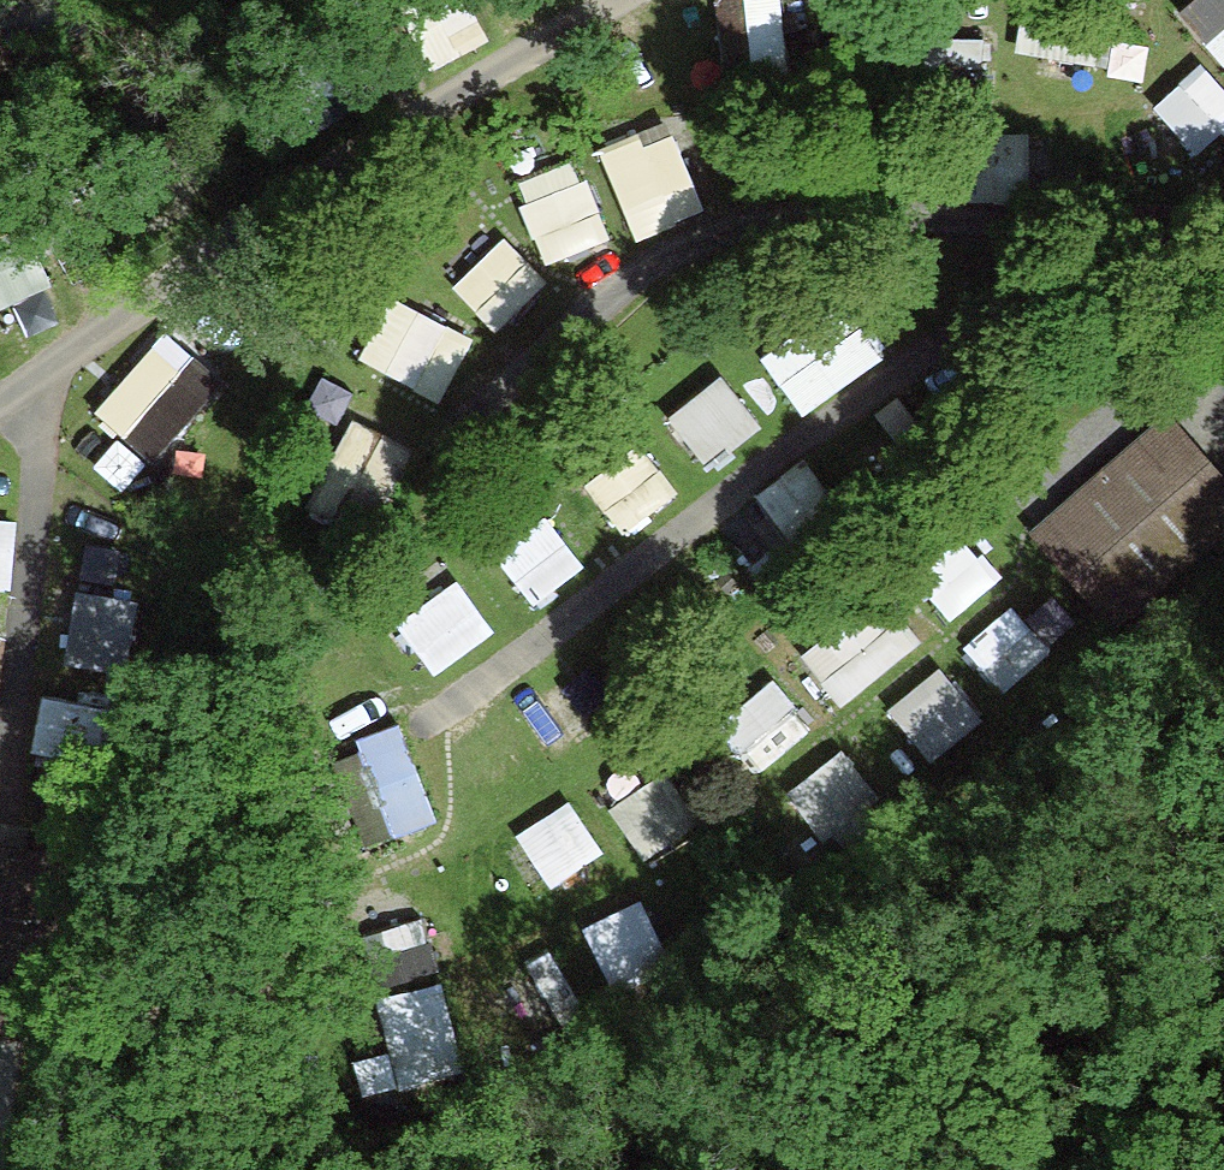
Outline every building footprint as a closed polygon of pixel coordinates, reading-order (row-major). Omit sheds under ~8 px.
[(800,58),(797,0),(733,0),(735,61),(800,58)] [(1032,44),(1100,51),(1105,7),(1043,0),(1037,0),(1032,44)] [(1222,36),(1223,34),(1223,0),(1202,0),(1194,7),(1222,36)] [(1168,100),(1216,151),(1223,143),(1223,63),(1216,54),(1168,100)] [(647,232),(719,208),(687,114),(615,138),(647,232)] [(525,181),(565,261),(628,229),(587,149),(525,181)] [(30,302),(41,328),(78,312),(38,216),(0,231),(0,314),(30,302)] [(815,407),(906,347),(859,276),(768,336),(815,407)] [(407,289),(375,352),(456,392),(488,329),(407,289)] [(178,327),(93,417),(152,472),(237,382),(178,327)] [(724,461),(776,415),(731,365),(679,410),(724,461)] [(346,466),(410,489),(428,438),(364,415),(346,466)] [(1035,530),(1111,617),(1223,517),(1223,488),(1162,418),(1035,530)] [(639,528),(692,486),(653,437),(600,479),(639,528)] [(771,488),(799,524),(845,489),(817,453),(771,488)] [(562,511),(513,546),(548,596),(597,562),(562,511)] [(941,579),(983,604),(1010,559),(968,534),(941,579)] [(439,662),(507,633),(482,575),(413,604),(439,662)] [(87,581),(82,657),(145,661),(150,586),(87,581)] [(821,649),(857,696),(935,636),(899,589),(821,649)] [(1017,683),(1068,642),(1031,597),(980,638),(1017,683)] [(905,700),(946,750),(998,709),(957,659),(905,700)] [(790,672),(732,711),(765,760),(823,720),(790,672)] [(50,748),(124,753),(128,700),(53,695),(50,748)] [(839,828),(893,787),(859,742),(805,783),(839,828)] [(658,850),(712,817),(680,765),(625,798),(658,850)] [(563,879),(618,847),(587,793),(532,825),(563,879)] [(658,893),(597,917),(622,981),(683,957),(658,893)] [(397,992),(456,965),(432,911),(373,937),(397,992)] [(499,987),(512,1048),(562,1037),(548,976),(499,987)] [(463,978),(399,989),(409,1049),(372,1055),(378,1089),(479,1071),(463,978)]
